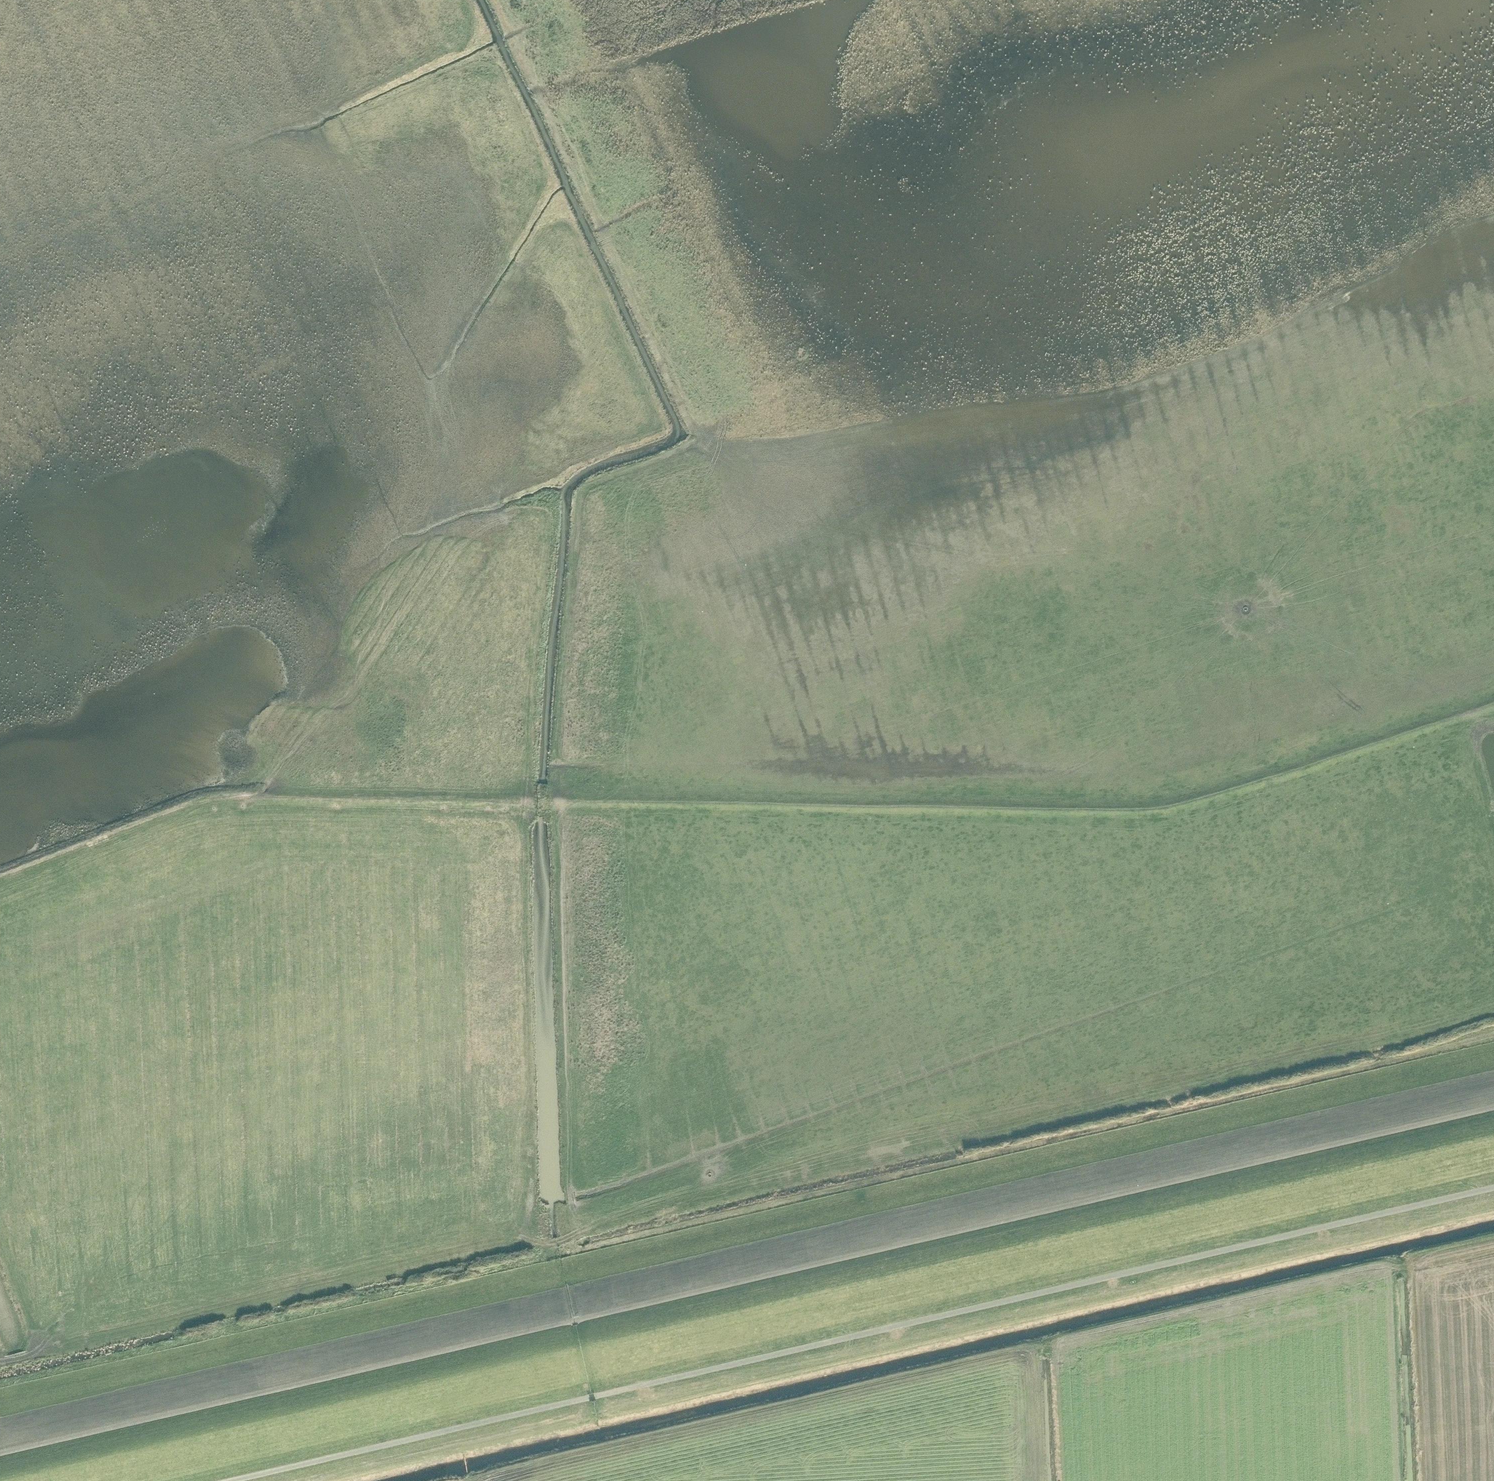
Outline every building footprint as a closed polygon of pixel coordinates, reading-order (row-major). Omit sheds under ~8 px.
[(549,1216),(552,1231),(560,1229),(557,1215),(549,1216)]
